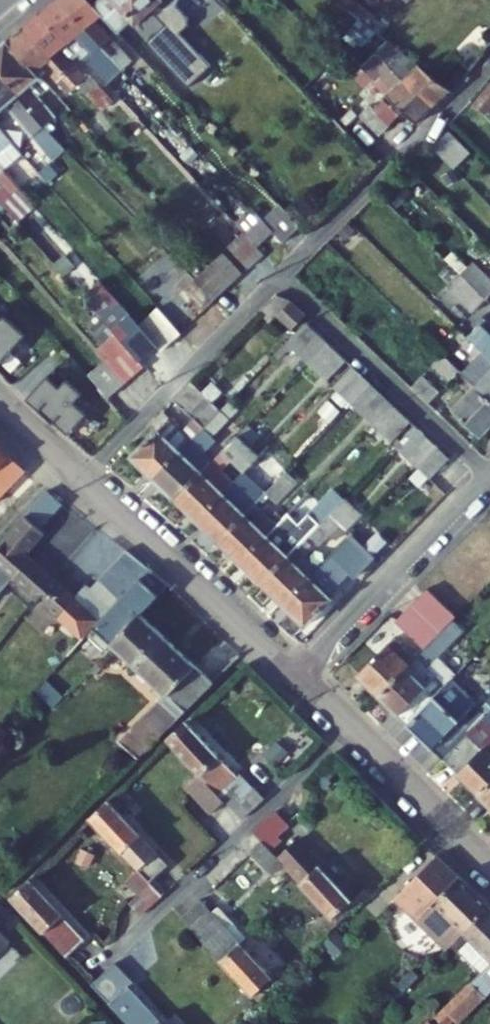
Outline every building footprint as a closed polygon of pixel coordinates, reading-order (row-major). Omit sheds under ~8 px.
[(67,43),(76,36),(89,51),(93,47),(104,61),(110,56),(62,0),(55,0),(40,12),(67,43)] [(110,56),(115,52),(104,39),(107,36),(94,21),(101,15),(88,0),(62,0),(110,56)] [(101,15),(113,28),(126,17),(131,22),(151,5),(146,0),(88,0),(101,15)] [(371,33),(377,25),(356,6),(361,0),(333,0),(371,33)] [(62,47),(67,43),(40,12),(24,26),(75,85),(81,80),(70,67),(75,63),(62,47)] [(5,41),(32,72),(42,63),(55,80),(60,75),(71,88),(75,85),(24,26),(5,41)] [(37,77),(32,72),(5,41),(0,45),(0,74),(44,125),(54,117),(28,85),(37,77)] [(380,55),(363,70),(375,84),(383,76),(396,90),(388,97),(419,128),(434,115),(386,61),(380,55)] [(455,98),(422,68),(413,75),(399,59),(395,62),(390,57),(386,61),(434,115),(455,98)] [(44,125),(0,74),(0,107),(3,105),(30,137),(44,125)] [(489,111),(489,84),(475,107),(488,115),(489,111)] [(391,128),(372,108),(359,120),(378,140),(391,128)] [(433,151),(454,172),(471,154),(450,134),(433,151)] [(294,234),(268,203),(251,218),(269,239),(277,248),(294,234)] [(229,227),(252,253),(269,239),(251,218),(246,213),(229,227)] [(240,246),(228,257),(243,275),(256,264),(240,246)] [(208,268),(225,288),(237,278),(220,258),(208,268)] [(460,277),(485,302),(489,297),(489,282),(472,264),(460,277)] [(208,268),(187,286),(205,306),(225,288),(208,268)] [(473,314),(485,302),(460,277),(448,289),(473,314)] [(187,286),(176,296),(194,316),(205,306),(187,286)] [(155,357),(135,332),(101,291),(83,305),(120,351),(136,372),(155,357)] [(298,325),(312,311),(301,301),(278,324),(289,334),(298,325)] [(298,325),(308,335),(322,321),(312,311),(298,325)] [(25,335),(4,316),(2,318),(0,316),(0,361),(25,335)] [(154,317),(135,332),(155,357),(157,359),(176,344),(154,317)] [(322,321),(308,335),(313,340),(327,326),(322,321)] [(325,338),(305,358),(322,375),(341,354),(325,338)] [(120,351),(101,366),(122,391),(140,376),(136,372),(120,351)] [(488,359),(467,380),(478,392),(489,403),(489,361),(488,359)] [(28,361),(6,382),(24,400),(26,398),(47,419),(66,399),(54,387),(62,379),(47,364),(39,372),(28,361)] [(350,398),(369,377),(355,363),(335,383),(350,398)] [(122,391),(101,366),(84,380),(105,405),(122,391)] [(371,419),(391,398),(369,377),(350,398),(371,419)] [(176,448),(200,423),(217,406),(189,378),(171,397),(192,417),(181,429),(167,416),(132,453),(152,472),(176,448)] [(478,392),(457,414),(483,439),(489,431),(489,403),(478,392)] [(391,398),(371,419),(389,435),(409,415),(391,398)] [(217,406),(200,423),(209,433),(227,415),(217,406)] [(417,459),(433,442),(418,427),(401,444),(417,459)] [(237,438),(206,470),(228,491),(259,459),(237,438)] [(433,442),(417,459),(429,471),(446,454),(433,442)] [(21,467),(0,447),(0,487),(1,488),(21,467)] [(174,493),(198,468),(176,448),(152,472),(174,493)] [(278,507),(300,485),(276,462),(255,484),(278,507)] [(196,514),(219,490),(198,468),(174,493),(196,514)] [(196,514),(218,535),(241,511),(219,490),(196,514)] [(355,508),(340,495),(327,509),(341,523),(355,508)] [(239,556),(263,532),(241,511),(218,535),(239,556)] [(0,555),(0,558),(22,578),(41,556),(34,550),(52,530),(35,515),(0,555)] [(285,553),(263,532),(239,556),(261,577),(285,553)] [(352,536),(313,576),(335,598),(375,558),(352,536)] [(284,600),(307,575),(285,553),(261,577),(284,600)] [(86,595),(41,556),(22,578),(72,621),(90,637),(130,591),(111,574),(101,585),(97,582),(86,595)] [(101,665),(117,647),(145,617),(173,585),(153,565),(130,591),(90,637),(67,664),(76,672),(91,655),(101,665)] [(307,575),(284,600),(304,619),(328,595),(307,575)] [(400,616),(428,644),(454,617),(458,614),(430,586),(400,616)] [(213,684),(145,617),(117,647),(146,676),(142,680),(167,703),(124,747),(139,761),(213,684)] [(379,693),(409,722),(437,694),(447,684),(425,663),(462,625),(454,617),(428,644),(413,659),(379,693)] [(379,693),(413,659),(406,651),(402,655),(388,641),(357,672),(379,693)] [(106,674),(98,667),(73,695),(84,706),(104,685),(99,681),(106,674)] [(447,684),(437,694),(409,722),(445,759),(473,728),(483,718),(488,713),(481,707),(472,716),(467,712),(474,705),(465,696),(469,691),(454,677),(447,684)] [(489,783),(489,724),(483,718),(473,728),(445,759),(480,793),(489,783)] [(190,721),(170,742),(209,783),(220,795),(229,787),(240,776),(190,721)] [(220,795),(209,783),(195,797),(213,816),(227,802),(220,795)] [(480,793),(489,803),(489,783),(480,793)] [(239,794),(229,803),(245,821),(268,799),(258,788),(244,799),(239,794)] [(107,797),(88,816),(137,868),(147,879),(167,860),(107,797)] [(277,807),(256,827),(268,840),(282,826),(289,820),(277,807)] [(268,840),(263,845),(284,867),(327,912),(351,888),(345,881),(340,886),(306,850),(309,848),(296,835),(294,838),(282,826),(268,840)] [(263,845),(257,838),(245,849),(273,878),(284,867),(263,845)] [(421,916),(428,923),(461,889),(431,858),(393,895),(401,903),(416,888),(433,905),(421,916)] [(147,879),(137,868),(125,879),(137,891),(128,899),(140,912),(160,893),(147,879)] [(85,934),(27,874),(9,892),(66,953),(85,934)] [(461,889),(428,923),(435,929),(446,919),(464,936),(450,949),(457,957),(489,924),(489,919),(461,889)] [(196,893),(177,910),(256,994),(273,976),(196,893)] [(457,957),(409,1003),(418,1013),(434,1000),(454,979),(459,985),(483,961),(489,968),(489,924),(457,957)] [(101,989),(134,1023),(169,1023),(120,971),(101,989)]
